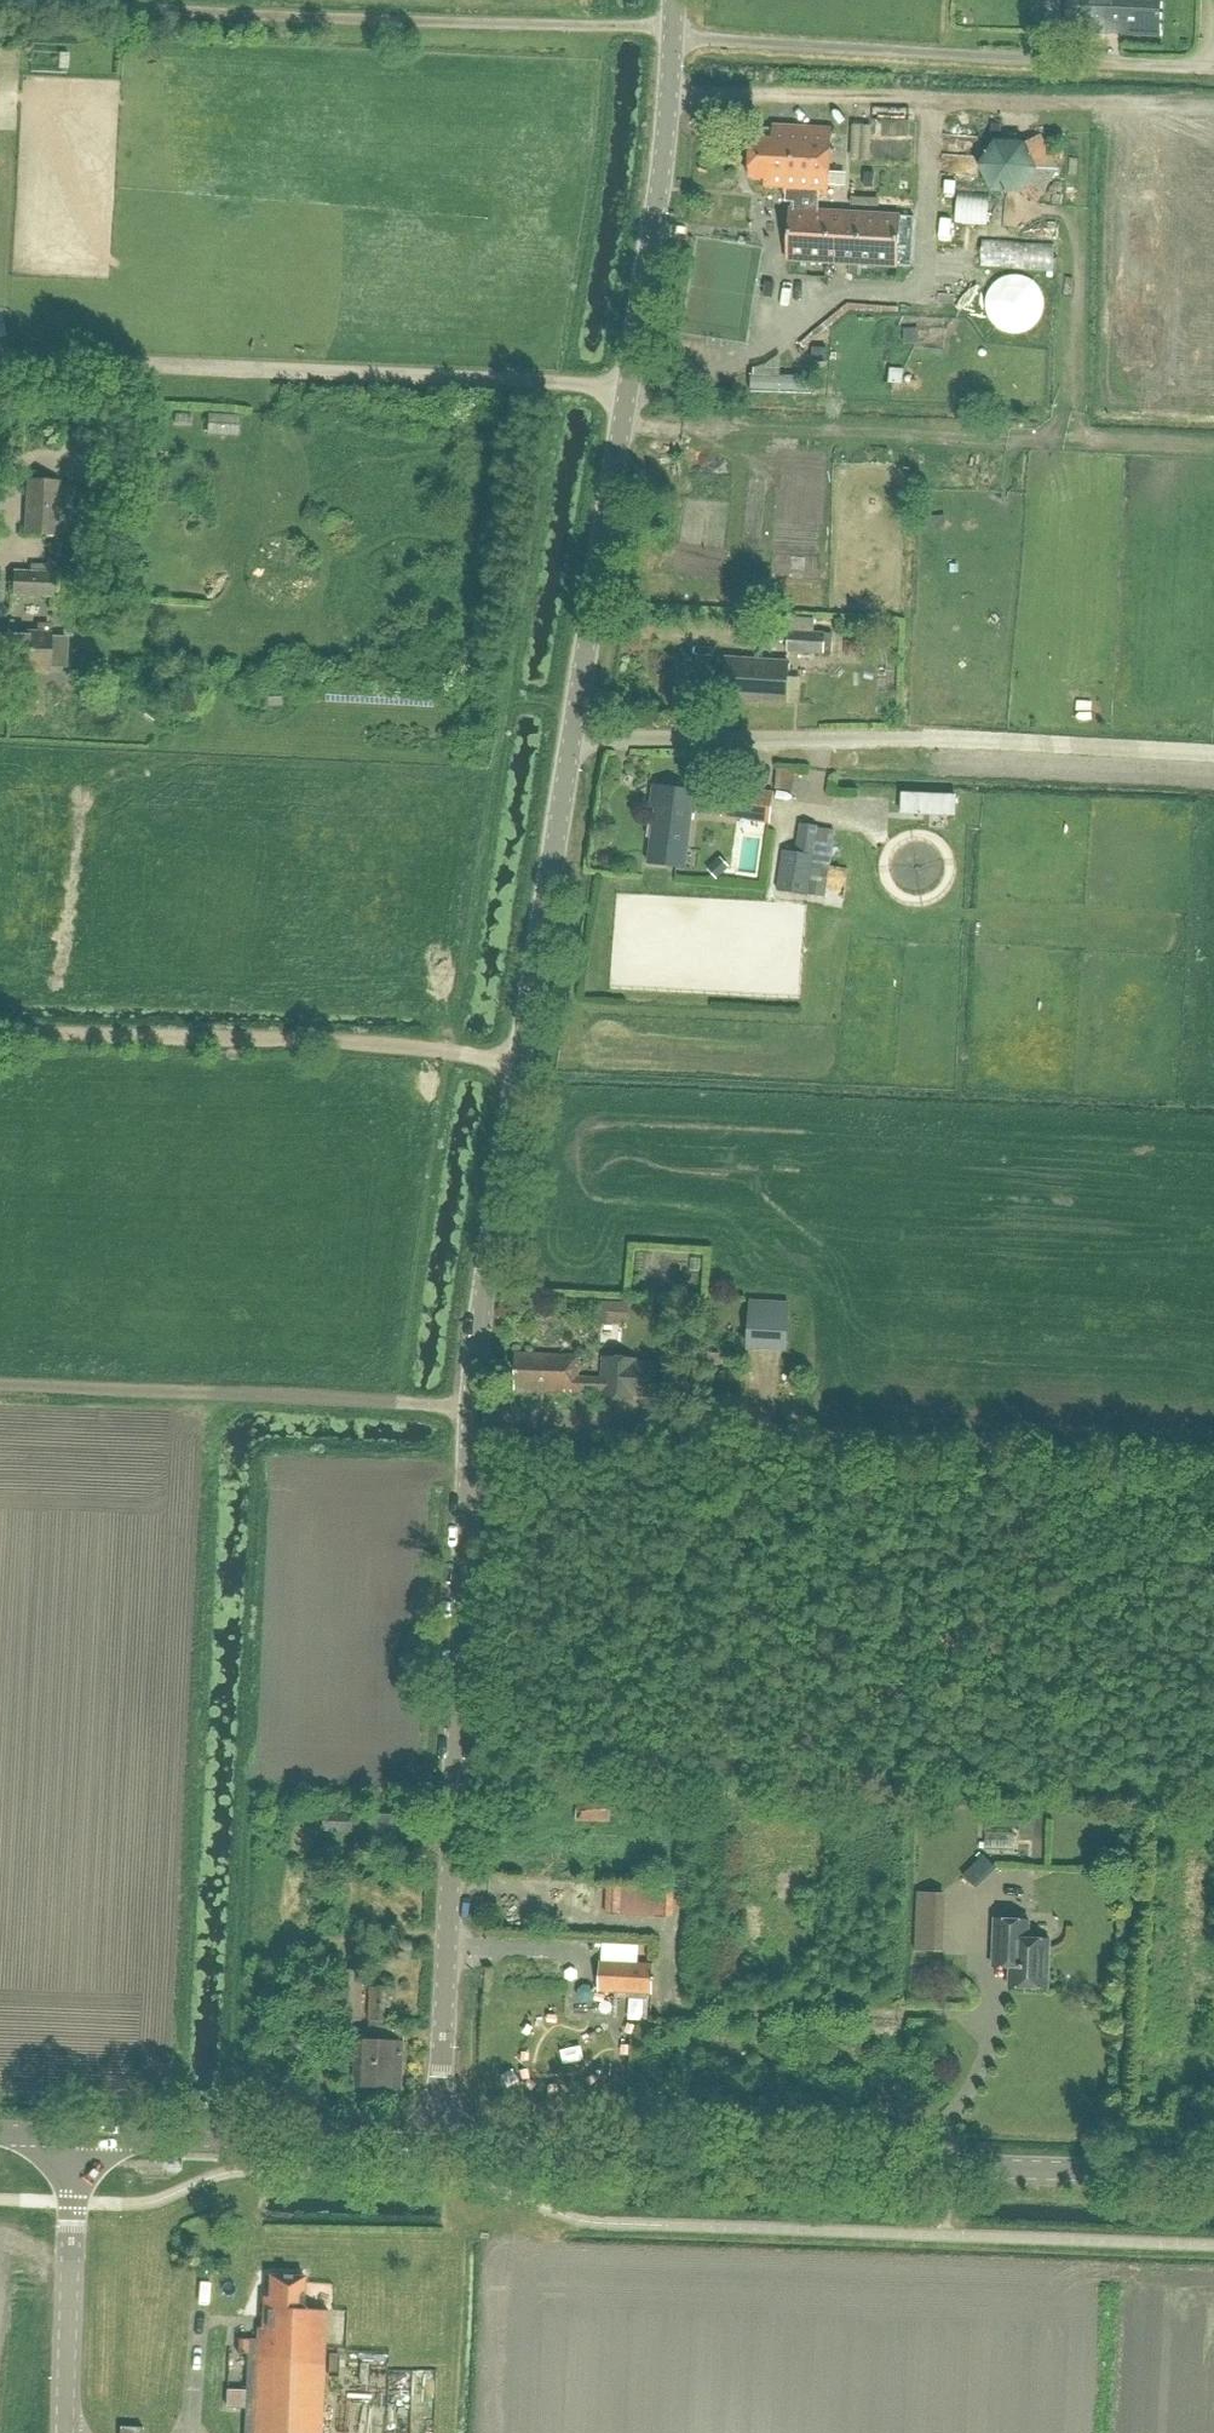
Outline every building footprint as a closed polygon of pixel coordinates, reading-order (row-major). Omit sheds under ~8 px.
[(1123,0),(1068,0),(1067,33),(1121,35),(1123,0)] [(1121,35),(1159,37),(1160,0),(1123,0),(1121,35)] [(827,197),(831,130),(773,126),(772,141),(751,139),(749,179),(765,180),(764,188),(784,189),(784,194),(785,194),(785,203),(794,204),(793,211),(789,210),(786,262),(897,268),(897,267),(911,267),(914,218),(900,217),(900,216),(818,212),(819,196),(827,197)] [(1024,144),(995,142),(979,166),(992,192),(1020,194),(1036,170),(1024,144)] [(970,233),(970,219),(948,219),(948,233),(970,233)] [(946,295),(972,296),(973,266),(946,266),(946,295)] [(981,299),(962,299),(962,314),(981,314),(981,299)] [(23,535),(57,536),(59,481),(26,480),(23,535)] [(54,598),(55,573),(12,571),(11,597),(54,598)] [(50,637),(50,633),(11,632),(11,629),(0,629),(0,673),(9,673),(9,670),(49,671),(49,666),(66,667),(67,638),(50,637)] [(814,632),(789,631),(788,653),(823,656),(825,633),(814,632)] [(845,640),(844,655),(858,656),(859,642),(845,640)] [(787,662),(727,659),(724,700),(785,704),(787,662)] [(656,802),(655,805),(651,805),(649,819),(654,820),(648,865),(685,869),(694,791),(653,786),(651,801),(656,802)] [(725,788),(722,813),(770,819),(773,794),(725,788)] [(956,797),(903,794),(902,814),(955,816),(956,797)] [(779,889),(809,892),(826,894),(829,870),(812,868),(817,826),(800,824),(796,850),(784,849),(779,889)] [(783,1340),(784,1314),(785,1294),(751,1292),(750,1312),(748,1339),(783,1340)] [(627,1399),(627,1390),(640,1390),(658,1391),(660,1366),(641,1365),(628,1365),(628,1364),(603,1364),(603,1377),(581,1376),(581,1356),(516,1354),(515,1390),(601,1392),(601,1398),(627,1399)] [(610,1822),(610,1798),(576,1798),(576,1822),(610,1822)] [(324,1832),(337,1832),(356,1832),(356,1812),(324,1811),(324,1832)] [(371,1840),(396,1840),(396,1816),(371,1815),(371,1840)] [(984,1854),(963,1874),(977,1889),(997,1868),(984,1854)] [(611,1914),(623,1914),(624,1885),(612,1885),(611,1914)] [(665,1887),(653,1886),(652,1916),(664,1916),(665,1887)] [(1047,1987),(1049,1938),(1027,1937),(1028,1919),(994,1918),(992,1964),(1009,1965),(1008,1985),(1047,1987)] [(600,1961),(598,1991),(651,1993),(652,1963),(600,1961)] [(338,1969),(337,2019),(362,2020),(363,1969),(338,1969)] [(389,2022),(391,2022),(392,1987),(371,1987),(369,2039),(356,2038),(355,2086),(402,2088),(404,2027),(389,2027),(389,2022)] [(238,2352),(248,2353),(245,2432),(321,2432),(325,2311),(302,2310),(303,2277),(269,2275),(268,2298),(263,2298),(262,2328),(257,2328),(257,2339),(238,2338),(238,2352)] [(438,2373),(413,2374),(415,2432),(441,2432),(438,2373)] [(374,2407),(391,2406),(390,2382),(373,2383),(374,2407)]
